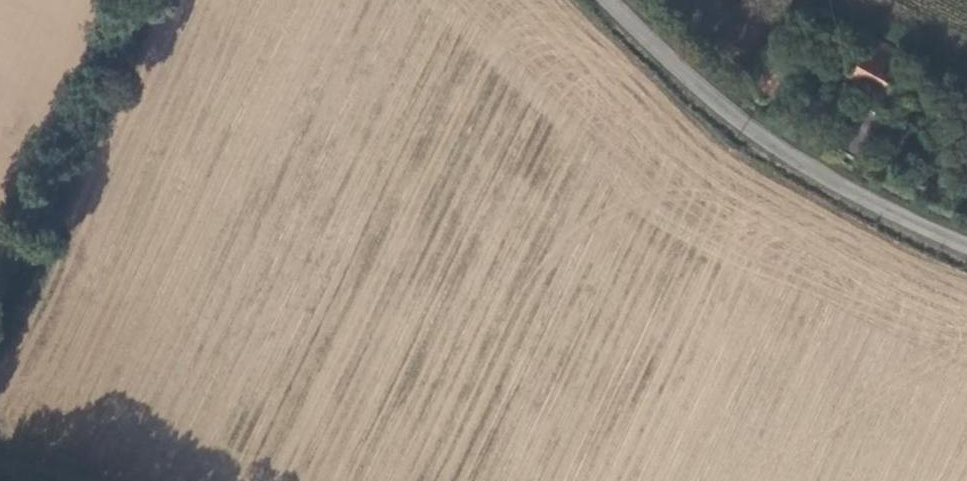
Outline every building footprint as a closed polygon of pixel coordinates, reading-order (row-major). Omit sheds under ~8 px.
[(846,25),(815,8),(803,23),(835,40),(846,25)] [(880,100),(904,56),(869,36),(846,80),(880,100)] [(861,161),(883,118),(863,108),(841,151),(861,161)]
